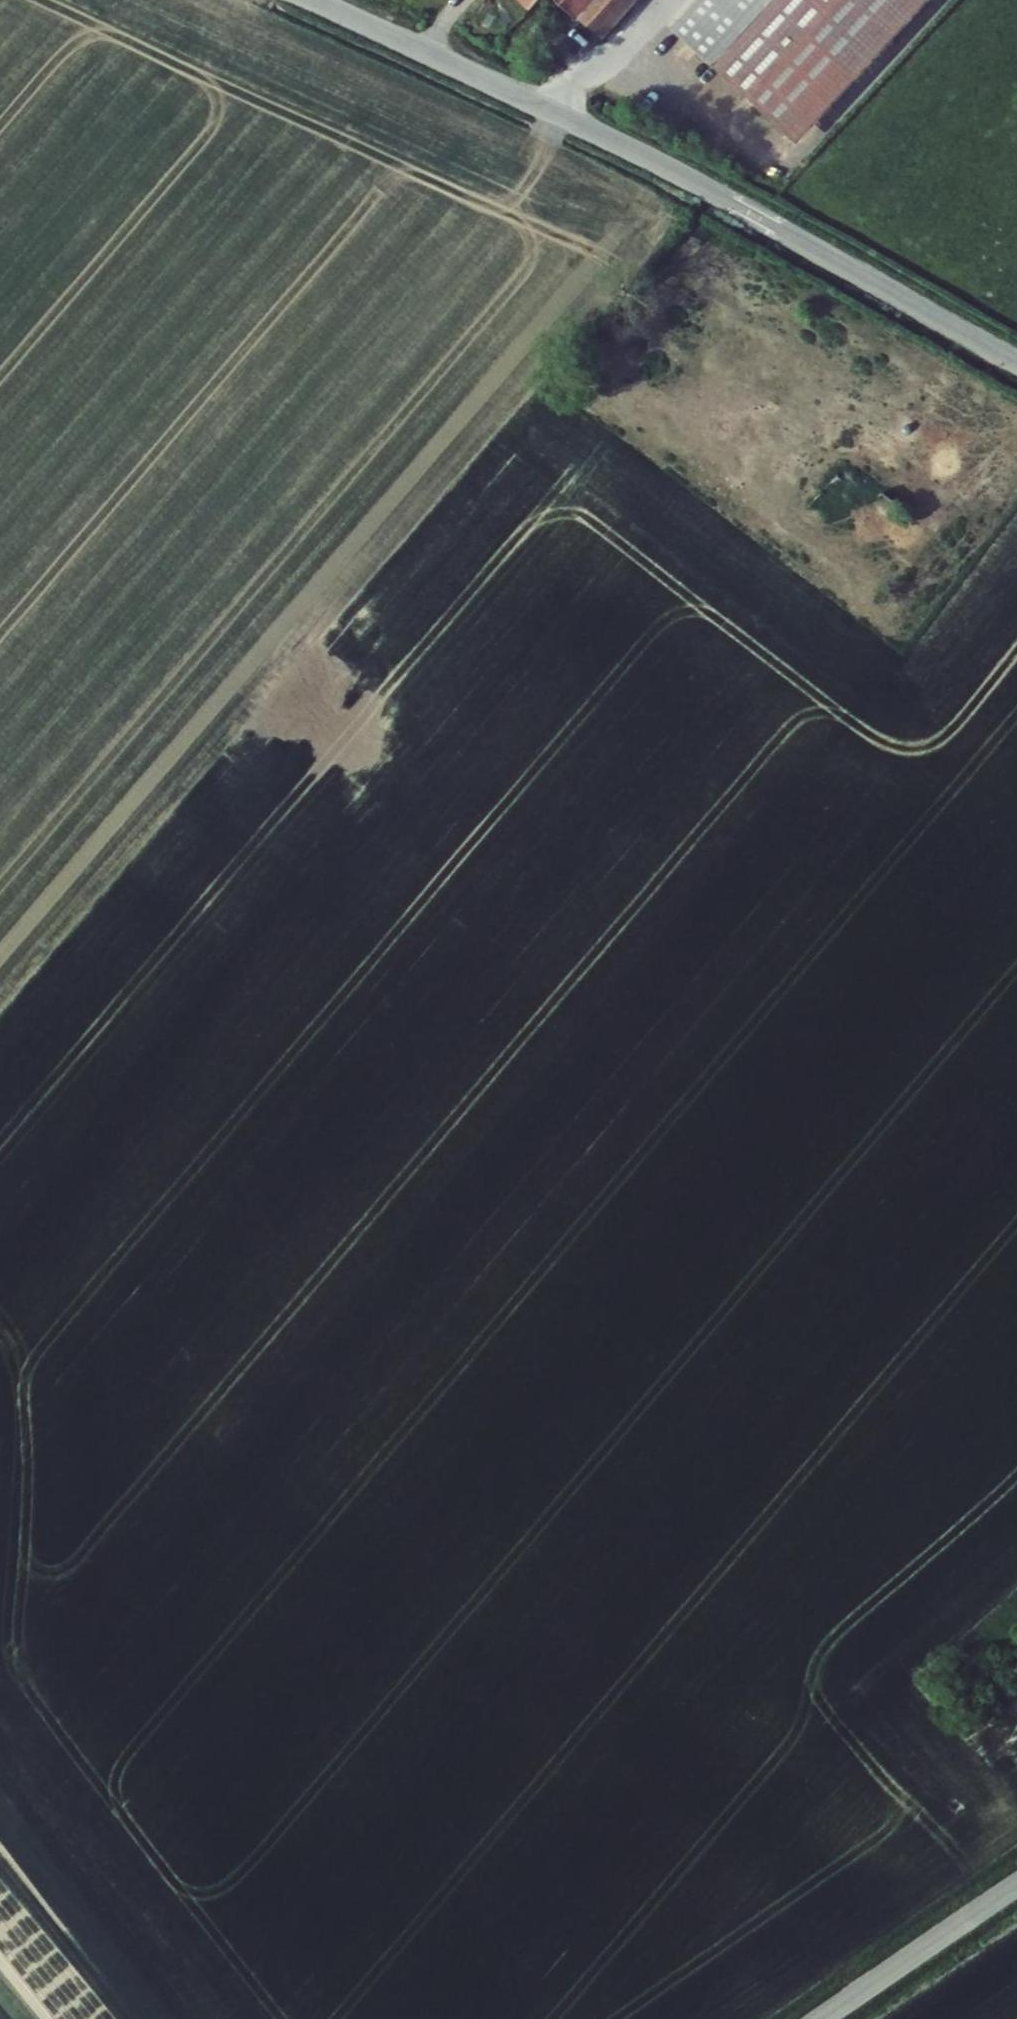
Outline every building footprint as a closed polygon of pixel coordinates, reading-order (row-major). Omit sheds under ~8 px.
[(602,18),(619,0),(581,0),(602,18)] [(712,47),(786,115),(893,0),(755,0),(712,47)] [(786,115),(796,125),(912,0),(893,0),(786,115)]
